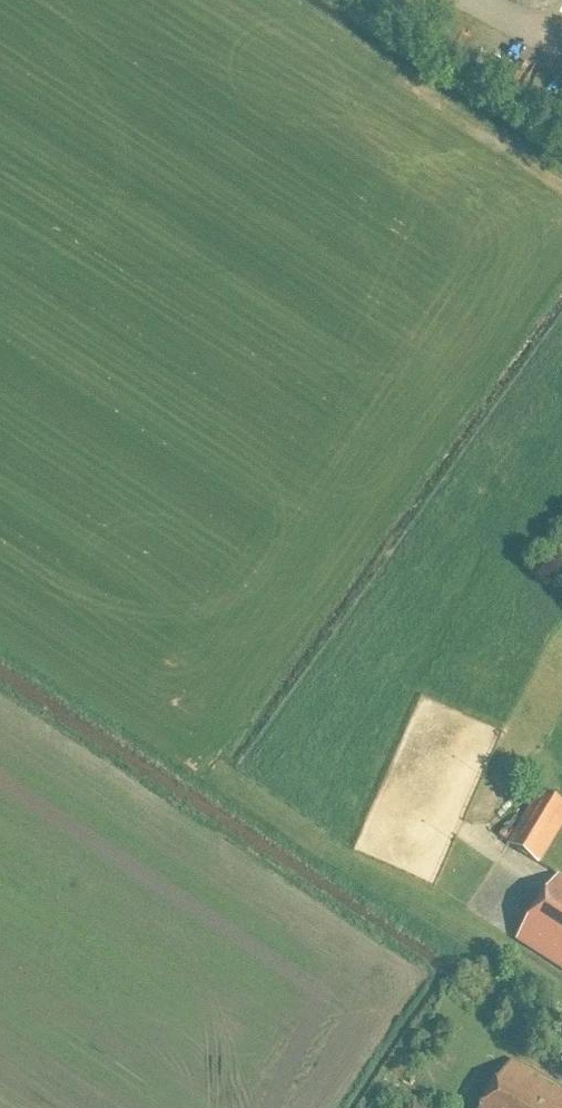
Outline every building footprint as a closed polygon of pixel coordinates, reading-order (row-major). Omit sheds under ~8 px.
[(508,847),(538,866),(561,827),(561,807),(540,794),(508,847)] [(516,942),(561,972),(561,880),(558,878),(516,942)] [(511,1063),(484,1107),(561,1107),(561,1093),(511,1063)]
